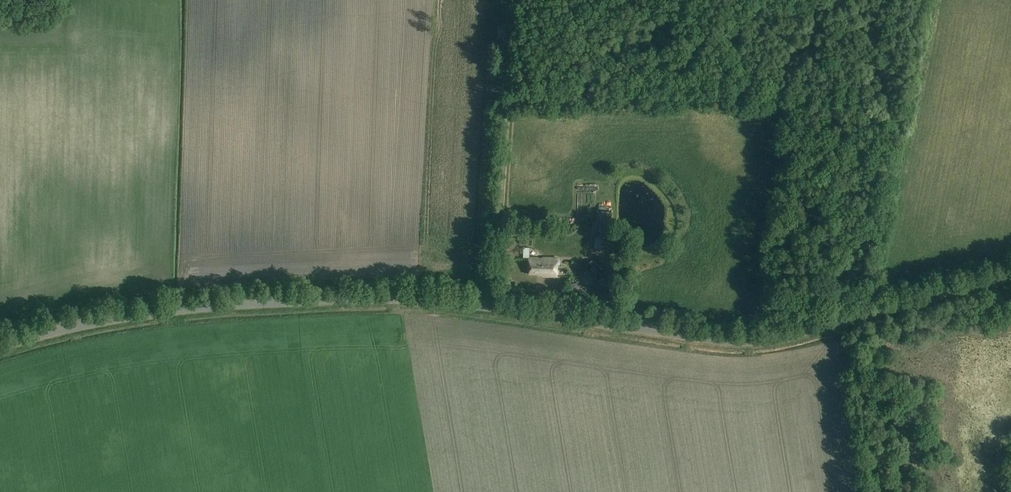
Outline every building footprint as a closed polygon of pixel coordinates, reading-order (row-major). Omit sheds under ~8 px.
[(515,59),(517,40),(510,40),(510,49),(503,49),(502,62),(509,62),(509,59),(515,59)] [(594,249),(608,251),(612,211),(598,210),(594,249)] [(558,278),(558,259),(529,259),(529,275),(543,275),(543,278),(558,278)] [(643,270),(648,268),(644,261),(639,263),(643,270)]
